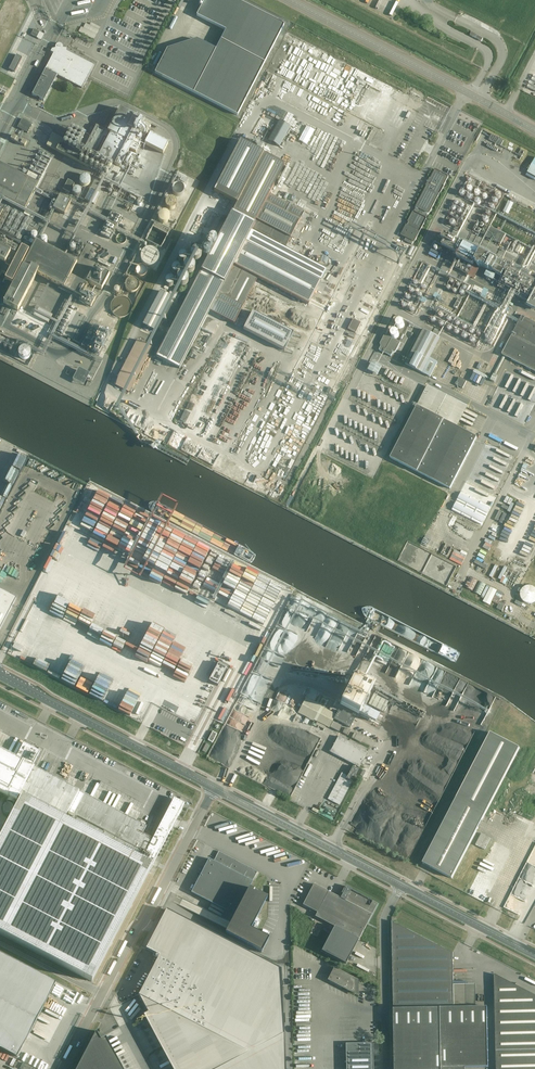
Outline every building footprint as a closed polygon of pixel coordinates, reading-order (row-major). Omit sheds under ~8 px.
[(155,73),(237,116),(284,25),(236,0),(205,0),(197,16),(225,31),(216,50),(196,40),(192,49),(182,44),(167,49),(155,73)] [(79,32),(94,40),(101,28),(91,23),(90,25),(86,23),(83,28),(81,27),(79,32)] [(34,29),(31,35),(41,41),(45,35),(34,29)] [(473,37),(483,42),(484,39),(474,34),(473,37)] [(297,36),(293,43),(328,59),(329,56),(330,57),(332,52),(297,36)] [(59,44),(58,44),(57,45),(56,46),(55,47),(55,49),(52,49),(51,52),(54,54),(32,95),(44,101),(57,75),(82,89),(94,66),(67,51),(67,49),(64,48),(63,47),(63,46),(62,44),(61,44),(59,44)] [(16,55),(9,70),(15,73),(22,58),(16,55)] [(5,96),(8,89),(0,85),(0,93),(5,96)] [(117,174),(120,169),(129,151),(136,154),(151,125),(144,122),(120,109),(108,132),(96,126),(84,150),(63,139),(53,134),(47,146),(56,151),(88,167),(91,161),(117,174)] [(17,128),(28,133),(32,124),(22,119),(17,128)] [(76,145),(85,140),(83,136),(87,133),(86,130),(87,129),(83,122),(79,125),(80,127),(76,129),(78,132),(71,136),(76,145)] [(13,135),(11,139),(25,146),(27,142),(13,135)] [(168,144),(150,135),(145,145),(163,154),(168,144)] [(490,140),(501,146),(504,141),(493,135),(490,140)] [(307,139),(299,136),(295,144),(304,147),(307,139)] [(161,290),(140,330),(152,336),(162,316),(174,322),(156,356),(180,369),(192,345),(203,351),(213,334),(201,327),(210,311),(234,324),(259,277),(309,303),(321,280),(326,270),(284,248),(290,238),(331,259),(360,204),(292,168),(240,141),(237,146),(230,161),(228,160),(212,191),(237,204),(232,213),(232,212),(228,218),(226,224),(220,220),(222,215),(213,210),(201,233),(204,235),(195,251),(190,260),(186,258),(186,259),(185,260),(189,262),(188,262),(187,262),(186,263),(185,264),(184,264),(184,265),(183,267),(183,268),(183,269),(183,270),(184,271),(184,272),(180,270),(180,271),(179,272),(183,274),(177,284),(174,282),(173,284),(177,287),(172,296),(161,290)] [(25,208),(38,183),(0,162),(0,195),(25,208)] [(416,208),(428,214),(429,214),(449,177),(448,177),(448,176),(436,169),(436,170),(435,170),(430,179),(428,182),(427,182),(427,183),(426,186),(416,207),(416,208)] [(90,183),(91,181),(90,179),(89,177),(87,176),(86,175),(85,175),(84,175),(83,176),(81,177),(80,179),(80,181),(80,183),(81,184),(81,185),(83,186),(84,186),(85,186),(87,186),(88,186),(89,185),(90,184),(90,183)] [(75,184),(68,180),(63,189),(70,193),(75,184)] [(81,194),(81,192),(81,190),(80,189),(79,188),(77,188),(75,188),(74,189),(73,190),(73,191),(73,192),(73,194),(74,195),(75,196),(77,196),(79,196),(80,195),(81,194)] [(91,189),(85,200),(94,205),(100,194),(91,189)] [(53,208),(64,214),(62,217),(78,226),(87,208),(60,194),(53,208)] [(176,207),(177,205),(176,202),(176,201),(175,200),(174,199),(173,199),(172,199),(171,199),(169,199),(168,199),(166,200),(166,201),(165,202),(165,205),(165,207),(166,208),(166,209),(167,210),(168,210),(170,210),(171,211),(173,210),(175,209),(176,208),(176,207)] [(518,205),(511,202),(506,213),(513,216),(518,205)] [(112,211),(100,234),(110,239),(122,216),(112,211)] [(170,220),(170,218),(170,216),(169,215),(168,213),(167,213),(166,212),(164,212),(163,212),(162,212),(160,213),(158,215),(158,216),(158,218),(158,220),(159,221),(159,222),(160,223),(161,223),(163,224),(164,224),(165,224),(166,223),(168,223),(168,222),(169,221),(170,220)] [(401,235),(415,242),(427,218),(413,212),(408,222),(409,223),(407,225),(406,225),(401,235)] [(155,222),(145,242),(161,250),(171,230),(155,222)] [(130,230),(130,228),(130,227),(129,226),(128,225),(127,224),(125,224),(123,224),(122,225),(121,227),(121,228),(121,230),(122,232),(124,233),(126,233),(128,232),(129,231),(130,230)] [(486,236),(501,244),(505,236),(501,235),(502,233),(491,227),(486,236)] [(126,241),(126,239),(126,238),(126,237),(125,235),(123,234),(122,234),(120,234),(119,234),(118,235),(117,237),(116,238),(116,239),(116,240),(117,241),(117,242),(119,243),(120,244),(121,244),(123,244),(124,243),(125,243),(125,242),(126,241)] [(480,265),(501,276),(506,266),(480,252),(481,250),(472,245),(471,248),(464,244),(462,243),(445,234),(442,239),(445,241),(442,245),(459,254),(457,257),(473,266),(475,262),(478,264),(478,266),(479,267),(480,265)] [(5,251),(0,248),(0,278),(5,267),(11,270),(17,257),(22,248),(10,242),(5,251)] [(87,285),(70,276),(79,258),(69,253),(66,258),(36,242),(4,303),(18,310),(37,274),(81,297),(79,301),(91,308),(96,298),(83,292),(87,285)] [(146,262),(141,268),(148,274),(153,267),(146,262)] [(510,268),(500,288),(529,303),(527,306),(534,310),(534,281),(510,268)] [(493,281),(496,275),(488,271),(487,271),(484,277),(493,281)] [(141,288),(141,286),(141,284),(141,283),(140,282),(139,281),(138,280),(135,280),(133,280),(132,280),(130,282),(129,282),(128,284),(128,285),(128,286),(128,288),(128,289),(129,290),(130,291),(130,292),(132,293),(134,293),(136,293),(137,293),(138,292),(139,291),(141,289),(141,288)] [(488,287),(486,293),(495,295),(497,290),(488,287)] [(134,310),(134,308),(134,306),(133,304),(132,302),(131,301),(129,300),(128,299),(126,298),(124,298),(121,298),(120,299),(118,300),(117,301),(115,302),(114,304),(114,306),(113,308),(114,310),(114,312),(115,314),(116,315),(118,316),(119,317),(121,318),(123,319),(125,318),(127,318),(129,317),(131,316),(132,314),(133,312),(134,310)] [(39,305),(51,311),(54,306),(42,299),(39,305)] [(52,315),(38,308),(34,316),(48,323),(52,315)] [(244,329),(285,350),(294,333),(253,312),(244,329)] [(522,316),(502,355),(534,372),(534,323),(522,316)] [(56,330),(63,334),(70,323),(62,319),(56,330)] [(348,329),(355,333),(361,323),(353,319),(348,329)] [(404,326),(405,324),(404,322),(403,321),(402,320),(400,320),(399,320),(398,320),(397,321),(396,323),(395,324),(396,326),(397,327),(397,328),(398,328),(400,329),(401,328),(402,328),(403,327),(404,326)] [(399,335),(400,334),(399,332),(398,331),(397,330),(395,329),(394,329),(392,330),(391,332),(391,334),(391,335),(392,337),(393,337),(394,338),(395,338),(397,338),(398,337),(399,335)] [(405,364),(430,377),(437,362),(429,358),(439,338),(423,330),(405,364)] [(400,342),(399,342),(385,334),(380,344),(381,346),(379,350),(391,356),(393,353),(396,352),(400,342)] [(141,336),(120,383),(126,386),(123,393),(127,394),(130,388),(135,390),(148,362),(146,362),(155,343),(141,336)] [(464,350),(461,358),(453,354),(455,349),(449,346),(445,358),(467,367),(470,359),(467,357),(468,352),(464,350)] [(382,367),(372,361),(367,370),(377,376),(382,367)] [(96,370),(85,364),(79,376),(89,381),(96,370)] [(499,371),(496,376),(485,371),(486,369),(474,364),(473,367),(499,380),(503,373),(499,371)] [(455,384),(463,388),(467,381),(459,377),(455,384)] [(389,458),(449,489),(476,437),(455,426),(465,407),(426,387),(389,458)] [(266,425),(266,417),(259,413),(256,413),(250,425),(250,428),(248,431),(250,432),(250,436),(249,438),(249,441),(246,441),(246,445),(248,446),(255,449),(266,425)] [(22,534),(25,536),(31,524),(28,523),(22,534)] [(455,556),(468,561),(471,552),(459,547),(455,556)] [(465,587),(473,591),(478,581),(470,577),(465,587)] [(473,592),(481,596),(487,585),(479,581),(473,592)] [(521,599),(522,601),(523,602),(524,602),(524,603),(525,603),(527,604),(528,604),(530,604),(531,604),(533,603),(534,603),(534,602),(534,588),(533,587),(531,586),(530,586),(529,586),(527,586),(526,587),(524,587),(523,588),(522,589),(521,591),(521,592),(520,593),(520,595),(520,596),(521,598),(521,599)] [(483,602),(490,605),(498,591),(490,587),(483,602)] [(16,598),(0,590),(0,629),(16,598)] [(232,601),(208,653),(248,672),(256,654),(268,654),(268,656),(262,656),(261,660),(267,663),(273,650),(268,645),(276,648),(265,671),(268,672),(277,664),(273,660),(285,666),(290,656),(280,651),(288,634),(283,634),(280,639),(278,639),(278,638),(276,636),(278,634),(276,633),(277,633),(276,604),(260,597),(253,611),(232,601)] [(496,608),(501,611),(504,605),(499,603),(496,608)] [(359,651),(366,639),(328,619),(326,622),(339,629),(333,641),(343,647),(342,648),(348,651),(351,646),(359,651)] [(219,660),(209,680),(218,685),(228,665),(219,660)] [(340,705),(359,715),(365,702),(367,703),(368,701),(367,700),(373,688),(362,683),(365,677),(356,673),(340,705)] [(460,686),(465,688),(466,686),(468,687),(470,684),(464,680),(460,686)] [(368,705),(383,712),(388,702),(374,695),(368,705)] [(285,731),(283,730),(294,706),(279,698),(265,728),(283,737),(285,731)] [(334,719),(350,728),(355,719),(351,717),(352,716),(343,711),(342,713),(338,711),(334,719)] [(327,718),(323,724),(339,732),(342,726),(327,718)] [(212,732),(208,741),(212,743),(217,734),(212,732)] [(300,743),(303,738),(293,733),(291,739),(300,743)] [(352,738),(360,742),(363,737),(354,733),(352,738)] [(490,733),(457,798),(423,863),(452,879),(520,748),(490,733)] [(342,772),(328,799),(340,805),(352,782),(359,770),(355,768),(356,766),(360,768),(368,752),(338,737),(330,752),(354,765),(348,776),(342,772)] [(92,982),(152,866),(151,865),(161,846),(162,846),(175,822),(185,804),(174,798),(164,817),(159,827),(153,839),(143,833),(146,826),(32,767),(40,752),(36,750),(37,747),(32,745),(31,747),(24,744),(16,758),(0,750),(0,792),(9,797),(7,801),(15,805),(19,797),(22,798),(0,839),(0,934),(92,982)] [(485,837),(489,838),(490,832),(485,831),(481,843),(483,843),(485,837)] [(209,859),(191,893),(225,910),(221,918),(224,920),(231,923),(225,933),(261,952),(268,939),(250,929),(267,898),(249,888),(257,872),(219,852),(214,861),(209,859)] [(314,884),(303,905),(317,913),(332,920),(329,924),(334,927),(321,951),(346,964),(359,940),(372,915),(377,904),(350,890),(351,889),(346,886),(346,887),(343,886),(338,897),(328,892),(314,884)] [(281,970),(166,910),(146,949),(159,956),(139,995),(178,1068),(285,1068),(281,970)] [(392,921),(392,928),(394,1009),(395,1068),(460,1068),(488,1067),(487,1007),(454,1008),(453,953),(439,946),(392,921)] [(17,1057),(18,1056),(30,1033),(44,1007),(56,984),(56,982),(0,953),(0,1048),(17,1057)] [(327,980),(349,992),(350,991),(355,994),(354,979),(352,977),(334,968),(327,980)] [(496,1068),(534,1068),(534,995),(494,974),(496,1068)] [(481,999),(481,982),(459,982),(459,999),(468,999),(468,995),(475,995),(477,994),(477,999),(481,999)] [(77,1068),(117,1068),(103,1044),(96,1031),(77,1068)] [(373,1043),(346,1044),(346,1068),(373,1068),(373,1043)] [(50,1057),(54,1059),(60,1048),(57,1046),(50,1057)]
